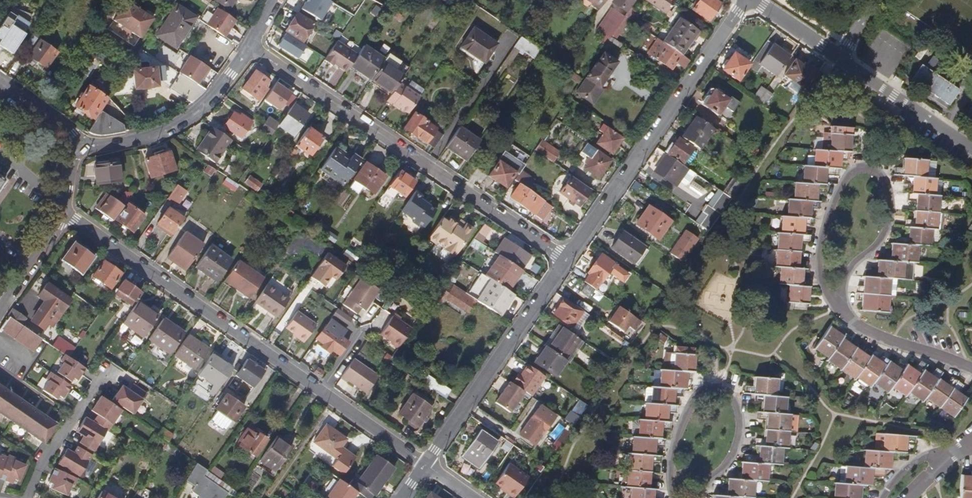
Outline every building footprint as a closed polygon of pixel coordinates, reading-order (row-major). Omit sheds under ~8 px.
[(127,0),(122,0),(111,17),(137,34),(149,16),(127,0)] [(317,19),(329,1),(327,0),(304,0),(299,7),(317,19)] [(624,9),(627,5),(630,0),(611,0),(624,9)] [(717,0),(693,0),(690,4),(706,15),(717,0)] [(191,15),(174,3),(155,31),(172,43),(191,15)] [(235,17),(216,5),(205,22),(223,34),(229,25),(230,25),(235,17)] [(637,11),(627,5),(624,9),(622,13),(632,19),(637,11)] [(879,9),(874,16),(878,19),(883,12),(879,9)] [(594,31),(605,38),(608,34),(619,18),(608,10),(594,31)] [(303,42),(314,23),(297,11),(285,30),(303,42)] [(396,25),(402,16),(395,11),(389,20),(396,25)] [(7,55),(21,35),(19,34),(8,26),(13,17),(6,13),(0,22),(0,51),(7,55)] [(25,25),(13,17),(8,26),(19,34),(25,25)] [(662,39),(680,51),(695,28),(678,17),(662,39)] [(483,60),(495,42),(471,26),(459,44),(483,60)] [(277,45),(297,57),(305,45),(285,32),(277,45)] [(28,52),(26,55),(33,60),(42,66),(53,51),(28,34),(20,46),(28,52)] [(522,48),(533,56),(539,48),(518,34),(510,45),(519,51),(522,48)] [(605,38),(600,46),(610,52),(618,41),(608,34),(605,38)] [(669,68),(680,51),(662,39),(655,35),(645,51),(669,68)] [(335,56),(347,65),(348,62),(356,51),(335,37),(324,53),(333,59),(335,56)] [(383,55),(362,41),(356,51),(348,62),(369,76),(383,55)] [(757,62),(758,59),(768,45),(762,42),(751,58),(757,62)] [(768,45),(758,59),(776,72),(786,56),(769,44),(768,45)] [(147,60),(151,54),(137,45),(133,51),(147,60)] [(722,63),(721,65),(736,76),(748,59),(733,48),(728,55),(725,54),(721,60),(722,63)] [(408,63),(387,49),(383,55),(369,76),(390,90),(397,80),(408,63)] [(608,67),(613,59),(600,51),(585,74),(585,75),(596,83),(608,67)] [(178,72),(195,83),(201,74),(204,75),(209,67),(188,54),(177,71),(178,72)] [(31,63),(33,60),(26,55),(24,58),(31,63)] [(793,56),(783,71),(803,85),(814,69),(802,60),(800,62),(793,56)] [(155,68),(155,65),(131,67),(133,86),(156,84),(156,80),(159,80),(158,68),(155,68)] [(957,89),(921,65),(911,80),(947,105),(957,89)] [(608,67),(596,83),(599,84),(610,68),(608,67)] [(263,85),(268,78),(262,73),(260,75),(253,71),(241,88),(257,100),(266,87),(263,85)] [(169,85),(191,99),(193,98),(204,89),(195,83),(178,72),(169,85)] [(585,74),(582,72),(580,75),(572,88),(589,99),(599,84),(596,83),(585,75),(585,74)] [(418,94),(397,80),(390,90),(384,98),(392,103),(394,101),(399,105),(407,110),(418,94)] [(262,98),(277,108),(288,92),(273,82),(262,98)] [(760,82),(752,93),(758,97),(766,86),(760,82)] [(70,103),(88,116),(102,95),(84,83),(70,103)] [(729,106),(736,95),(721,85),(718,89),(711,84),(708,89),(705,88),(700,95),(702,97),(700,100),(717,111),(723,102),(729,106)] [(771,89),(766,86),(758,97),(764,101),(771,89)] [(110,118),(116,107),(104,94),(82,128),(91,130),(101,131),(109,132),(120,130),(121,125),(110,118)] [(304,112),(291,102),(276,124),(292,134),(300,122),(298,121),(304,112)] [(239,136),(250,120),(240,114),(239,115),(232,110),(231,113),(227,113),(225,116),(226,119),(223,124),(239,136)] [(402,127),(423,141),(432,128),(425,123),(426,120),(413,111),(402,127)] [(695,114),(680,134),(698,146),(712,126),(695,114)] [(267,118),(264,123),(271,127),(274,123),(267,118)] [(212,159),(227,137),(210,124),(201,136),(204,138),(197,149),(212,159)] [(443,145),(464,159),(478,138),(457,124),(443,145)] [(326,139),(306,125),(294,143),(309,153),(313,147),(318,150),(326,139)] [(823,149),(830,150),(849,151),(850,127),(837,126),(831,126),(830,132),(825,131),(823,149)] [(423,141),(431,146),(440,133),(432,128),(423,141)] [(622,137),(608,128),(598,144),(611,153),(622,137)] [(679,162),(691,145),(677,135),(670,144),(668,142),(667,144),(666,144),(662,150),(665,152),(679,162)] [(194,147),(197,149),(204,138),(201,136),(194,147)] [(555,150),(538,138),(531,148),(548,159),(555,150)] [(590,155),(596,147),(586,140),(581,149),(590,155)] [(321,165),(344,181),(361,157),(352,151),(348,158),(342,153),(344,150),(335,144),(321,165)] [(751,145),(747,151),(757,158),(761,152),(751,145)] [(296,150),(291,147),(287,153),(293,156),(296,150)] [(583,166),(596,175),(610,156),(596,147),(590,155),(583,166)] [(512,169),(518,160),(501,148),(494,158),(496,159),(486,173),(502,184),(512,169)] [(815,149),(814,166),(836,168),(838,168),(839,158),(848,158),(849,151),(830,150),(823,149),(815,149)] [(143,157),(148,175),(170,167),(165,150),(143,157)] [(676,177),(685,165),(679,162),(665,152),(653,169),(673,183),(676,177)] [(895,167),(894,175),(904,175),(934,178),(936,160),(906,157),(905,168),(895,167)] [(518,160),(512,169),(515,172),(522,162),(518,160)] [(91,184),(116,182),(114,162),(89,165),(91,184)] [(209,173),(214,166),(208,162),(204,168),(209,173)] [(377,183),(383,175),(365,162),(353,179),(371,192),(377,183)] [(415,174),(400,164),(398,168),(413,178),(415,174)] [(692,171),(685,165),(676,177),(682,181),(685,181),(692,171)] [(835,175),(836,168),(814,166),(804,165),(803,183),(823,184),(824,174),(835,175)] [(402,194),(413,178),(398,168),(387,184),(402,194)] [(522,169),(516,178),(530,186),(536,177),(522,169)] [(731,198),(732,196),(744,178),(734,172),(721,191),(731,198)] [(383,175),(377,183),(380,186),(386,177),(383,175)] [(913,183),(913,193),(933,195),(934,178),(904,175),(903,183),(913,183)] [(244,184),(256,192),(262,185),(250,176),(244,184)] [(559,190),(577,203),(587,188),(569,176),(559,190)] [(223,182),(233,189),(237,185),(225,177),(223,182)] [(503,190),(509,193),(518,181),(512,177),(503,190)] [(713,177),(709,182),(715,187),(719,181),(713,177)] [(522,202),(533,210),(542,198),(518,181),(509,193),(511,195),(522,202)] [(825,192),(825,184),(823,184),(803,183),(795,182),(794,199),(806,200),(815,201),(815,191),(825,192)] [(186,190),(175,183),(166,196),(165,198),(175,205),(186,190)] [(413,190),(399,210),(410,217),(411,220),(417,224),(420,224),(422,225),(434,207),(421,198),(422,196),(413,190)] [(703,201),(698,208),(700,209),(715,220),(731,198),(721,191),(719,190),(708,205),(703,201)] [(129,193),(118,192),(114,198),(122,203),(129,193)] [(937,212),(938,195),(933,195),(913,193),(908,192),(907,200),(917,201),(917,210),(937,212)] [(92,208),(110,220),(121,205),(103,193),(92,208)] [(522,202),(511,195),(509,198),(520,205),(522,202)] [(540,215),(548,202),(542,198),(533,210),(540,215)] [(806,207),(806,200),(794,199),(789,199),(788,216),(808,218),(809,207),(806,207)] [(806,207),(809,207),(819,208),(819,201),(815,201),(806,200),(806,207)] [(125,203),(115,219),(131,230),(142,215),(125,203)] [(655,237),(669,218),(662,214),(647,203),(634,222),(655,237)] [(668,206),(662,214),(669,218),(682,228),(694,237),(701,241),(708,230),(694,221),(692,223),(668,206)] [(156,222),(171,233),(181,218),(176,214),(178,212),(172,208),(171,211),(166,207),(156,222)] [(286,207),(282,213),(291,219),(295,213),(286,207)] [(696,218),(694,221),(708,230),(715,220),(700,209),(694,217),(696,218)] [(936,229),(937,212),(917,210),(916,220),(909,220),(908,227),(910,227),(930,228),(936,229)] [(445,220),(441,216),(427,236),(437,243),(439,240),(444,244),(442,246),(453,254),(471,227),(464,222),(461,225),(456,221),(448,216),(445,220)] [(813,225),(813,218),(808,218),(788,216),(783,216),(781,233),(802,234),(803,225),(813,225)] [(489,226),(482,221),(472,236),(479,240),(489,226)] [(893,236),(893,242),(916,244),(929,246),(930,228),(910,227),(909,237),(893,236)] [(327,228),(322,235),(333,243),(338,236),(327,228)] [(679,258),(694,237),(682,228),(666,249),(679,258)] [(631,259),(642,244),(621,229),(610,245),(631,259)] [(184,268),(201,244),(183,231),(166,256),(184,268)] [(809,242),(809,235),(802,234),(781,233),(779,233),(777,250),(798,251),(799,241),(809,242)] [(501,235),(491,249),(498,254),(516,265),(517,266),(526,252),(501,235)] [(915,262),(916,244),(893,242),(892,253),(885,253),(884,259),(913,262),(915,262)] [(78,275),(91,256),(71,243),(58,261),(78,275)] [(230,260),(209,245),(195,266),(216,280),(230,260)] [(797,260),(798,251),(777,250),(776,266),(781,266),(801,268),(807,268),(807,261),(797,260)] [(327,251),(310,274),(324,284),(330,275),(335,278),(345,264),(327,251)] [(595,288),(609,268),(623,277),(627,271),(613,261),(614,260),(610,257),(607,260),(597,253),(586,270),(588,271),(582,279),(595,288)] [(503,286),(516,265),(498,254),(485,274),(503,286)] [(865,269),(865,276),(889,278),(911,280),(913,262),(884,259),(879,259),(878,269),(865,269)] [(235,286),(250,296),(262,278),(236,260),(222,280),(234,288),(235,286)] [(108,289),(118,273),(102,262),(91,277),(108,289)] [(458,270),(452,265),(444,276),(451,280),(458,270)] [(516,265),(503,286),(505,288),(519,267),(517,266),(516,265)] [(800,285),(801,278),(801,268),(781,266),(780,284),(789,284),(800,285)] [(497,312),(511,291),(505,288),(503,286),(485,274),(480,271),(466,291),(474,296),(497,312)] [(330,275),(324,284),(329,287),(335,278),(330,275)] [(364,307),(379,286),(363,276),(345,302),(356,310),(360,304),(364,307)] [(466,308),(474,296),(466,291),(451,280),(444,276),(432,293),(438,297),(443,292),(449,296),(460,304),(466,308)] [(888,295),(889,278),(865,276),(864,286),(870,286),(870,293),(888,295)] [(801,278),(800,285),(808,286),(810,286),(811,279),(801,278)] [(116,289),(131,300),(137,292),(122,281),(116,289)] [(45,323),(50,315),(63,297),(41,283),(33,295),(40,300),(30,314),(34,317),(30,322),(40,329),(45,323)] [(786,302),(786,308),(793,310),(806,311),(808,286),(800,285),(789,284),(788,302),(786,302)] [(254,302),(274,316),(286,299),(265,285),(254,302)] [(887,312),(888,295),(870,293),(857,292),(857,300),(863,300),(862,310),(876,311),(887,312)] [(460,304),(449,296),(447,300),(458,308),(460,304)] [(553,310),(573,324),(583,310),(563,296),(553,310)] [(142,337),(157,315),(150,309),(136,300),(121,322),(142,337)] [(641,324),(622,310),(616,306),(606,320),(612,324),(621,331),(625,325),(636,332),(641,324)] [(23,317),(8,307),(3,315),(4,315),(17,325),(23,317)] [(316,323),(297,310),(285,326),(297,335),(297,336),(304,341),(316,323)] [(579,328),(589,314),(583,310),(573,324),(579,328)] [(410,326),(391,313),(379,331),(390,339),(389,340),(396,345),(410,326)] [(37,338),(17,325),(4,315),(1,319),(0,319),(0,331),(28,350),(37,338)] [(50,315),(45,323),(50,326),(55,319),(50,315)] [(347,338),(339,333),(343,326),(330,317),(325,324),(317,335),(339,350),(347,338)] [(161,319),(147,340),(168,354),(180,336),(171,330),(173,327),(161,319)] [(814,347),(829,357),(842,337),(834,331),(837,326),(832,321),(820,338),(814,347)] [(558,323),(555,328),(558,330),(547,345),(564,357),(578,337),(558,323)] [(171,330),(180,336),(183,332),(174,326),(173,327),(171,330)] [(555,328),(544,343),(545,344),(547,345),(558,330),(555,328)] [(827,359),(841,368),(854,348),(846,343),(850,337),(844,334),(842,337),(829,357),(827,359)] [(45,336),(42,341),(44,343),(52,348),(55,343),(45,336)] [(206,350),(186,336),(173,354),(193,368),(191,371),(194,373),(202,362),(199,360),(206,350)] [(553,372),(564,357),(547,345),(545,344),(534,359),(553,372)] [(676,353),(674,370),(692,372),(694,347),(681,346),(675,345),(674,352),(676,353)] [(841,368),(855,378),(856,376),(870,356),(872,353),(866,349),(863,354),(854,348),(841,368)] [(194,377),(203,383),(204,381),(217,388),(227,374),(223,373),(221,371),(220,370),(224,363),(217,358),(219,355),(211,351),(194,377)] [(75,382),(83,370),(66,358),(63,356),(59,361),(61,362),(55,372),(69,382),(71,379),(75,382)] [(856,376),(870,386),(873,382),(887,362),(888,361),(882,357),(879,362),(870,356),(856,376)] [(377,374),(352,357),(339,376),(346,380),(347,379),(364,391),(377,374)] [(263,371),(245,359),(234,375),(252,387),(263,371)] [(543,373),(526,362),(511,383),(522,390),(528,394),(543,373)] [(873,382),(888,391),(892,386),(905,366),(899,362),(896,367),(887,362),(873,382)] [(892,386),(906,395),(909,391),(922,371),(925,367),(920,363),(914,371),(905,366),(892,386)] [(223,373),(227,374),(231,367),(227,365),(221,371),(223,373)] [(931,377),(922,371),(909,391),(923,400),(925,397),(937,380),(942,372),(937,368),(931,377)] [(662,369),(660,386),(684,388),(685,388),(685,379),(692,379),(692,372),(674,370),(662,369)] [(427,371),(421,379),(445,395),(451,387),(427,371)] [(69,382),(55,372),(52,376),(66,385),(69,382)] [(60,399),(69,387),(66,385),(52,376),(48,373),(45,378),(47,380),(40,390),(55,399),(56,397),(60,399)] [(745,386),(745,393),(754,394),(775,396),(777,378),(769,377),(756,376),(755,387),(745,386)] [(945,385),(937,380),(925,397),(940,407),(951,390),(958,381),(951,377),(945,385)] [(522,390),(511,383),(508,380),(493,401),(507,411),(522,390)] [(204,381),(203,383),(210,387),(207,394),(211,397),(217,388),(204,381)] [(964,385),(958,381),(951,390),(958,394),(964,385)] [(556,407),(565,394),(553,386),(544,399),(556,407)] [(651,401),(651,403),(672,405),(673,395),(683,396),(684,388),(660,386),(653,386),(652,388),(648,387),(645,390),(644,399),(647,401),(651,401)] [(143,396),(129,387),(125,393),(120,400),(113,395),(108,403),(129,417),(143,396)] [(413,387),(410,392),(430,406),(433,401),(413,387)] [(0,388),(0,416),(42,444),(54,425),(0,388)] [(125,393),(118,388),(113,395),(120,400),(125,393)] [(958,394),(951,390),(940,407),(954,416),(960,408),(966,399),(958,394)] [(417,423),(430,406),(410,392),(398,410),(417,423)] [(231,421),(242,405),(225,394),(215,409),(222,414),(231,421)] [(784,414),(786,397),(775,396),(754,394),(754,402),(764,403),(763,412),(784,414)] [(90,423),(103,432),(104,433),(118,413),(97,398),(93,406),(99,410),(94,417),(90,423)] [(677,412),(677,405),(672,405),(651,403),(646,403),(646,405),(645,418),(645,420),(666,421),(667,411),(677,412)] [(538,405),(532,414),(537,419),(544,409),(538,405)] [(99,410),(93,406),(88,413),(94,417),(99,410)] [(573,413),(577,416),(582,410),(577,407),(573,413)] [(554,416),(544,409),(537,419),(532,414),(518,435),(533,445),(554,416)] [(768,420),(767,429),(788,431),(793,431),(794,415),(784,414),(763,412),(758,412),(757,419),(768,420)] [(670,429),(671,422),(666,421),(645,420),(640,419),(638,437),(654,438),(659,438),(660,428),(670,429)] [(103,432),(90,423),(89,426),(81,421),(76,428),(83,432),(79,440),(75,446),(90,455),(103,432)] [(312,442),(333,456),(336,458),(331,465),(342,473),(354,456),(340,446),(345,439),(324,424),(312,442)] [(171,434),(160,427),(155,434),(154,436),(163,442),(165,443),(171,434)] [(476,468),(496,439),(479,427),(460,455),(476,468)] [(83,432),(76,428),(72,436),(79,440),(83,432)] [(563,428),(553,445),(559,449),(569,432),(563,428)] [(107,429),(100,442),(106,445),(113,432),(107,429)] [(756,438),(755,444),(761,445),(782,447),(787,447),(788,431),(767,429),(766,438),(756,438)] [(254,455),(266,437),(257,431),(255,434),(249,430),(238,445),(254,455)] [(292,445),(276,434),(273,440),(288,450),(292,445)] [(915,443),(915,436),(890,434),(885,434),(884,451),(897,452),(904,453),(905,442),(915,443)] [(654,445),(654,438),(638,437),(633,436),(632,453),(650,455),(653,455),(654,445)] [(273,471),(288,450),(273,440),(258,461),(273,471)] [(744,454),(743,461),(768,463),(780,464),(782,447),(761,445),(760,456),(744,454)] [(88,457),(74,448),(70,455),(66,462),(59,458),(54,465),(76,478),(88,457)] [(896,459),(897,452),(884,451),(866,450),(865,467),(878,468),(889,469),(890,459),(896,459)] [(70,455),(63,451),(59,458),(66,462),(70,455)] [(650,462),(650,455),(632,453),(629,453),(628,470),(649,472),(650,462)] [(350,477),(345,483),(355,490),(366,497),(367,497),(378,481),(380,483),(392,466),(375,454),(355,482),(350,477)] [(0,465),(0,480),(7,484),(10,480),(12,481),(20,465),(9,460),(10,458),(5,455),(3,457),(0,465)] [(736,471),(736,478),(754,480),(766,481),(768,463),(743,461),(742,472),(736,471)] [(526,475),(507,462),(493,481),(499,486),(504,489),(502,490),(511,496),(526,475)] [(234,497),(237,492),(207,471),(195,463),(185,480),(194,486),(191,491),(199,496),(198,497),(223,497),(226,492),(234,497)] [(878,475),(878,468),(865,467),(847,466),(846,483),(866,485),(870,485),(871,475),(878,475)] [(73,481),(51,470),(45,484),(49,486),(48,489),(63,497),(68,486),(71,487),(73,481)] [(648,488),(648,481),(649,472),(628,470),(627,487),(632,487),(648,488)] [(961,476),(959,496),(959,497),(971,497),(971,477),(961,476)] [(336,477),(322,497),(349,497),(355,490),(345,483),(336,477)] [(722,488),(721,495),(740,496),(752,497),(754,480),(736,478),(729,478),(728,489),(722,488)] [(648,481),(648,488),(653,489),(658,489),(658,482),(648,481)] [(866,485),(846,483),(836,483),(835,497),(859,497),(860,492),(866,492),(866,485)] [(631,497),(652,497),(653,489),(648,488),(632,487),(631,497)] [(430,490),(425,497),(441,497),(430,490)]
